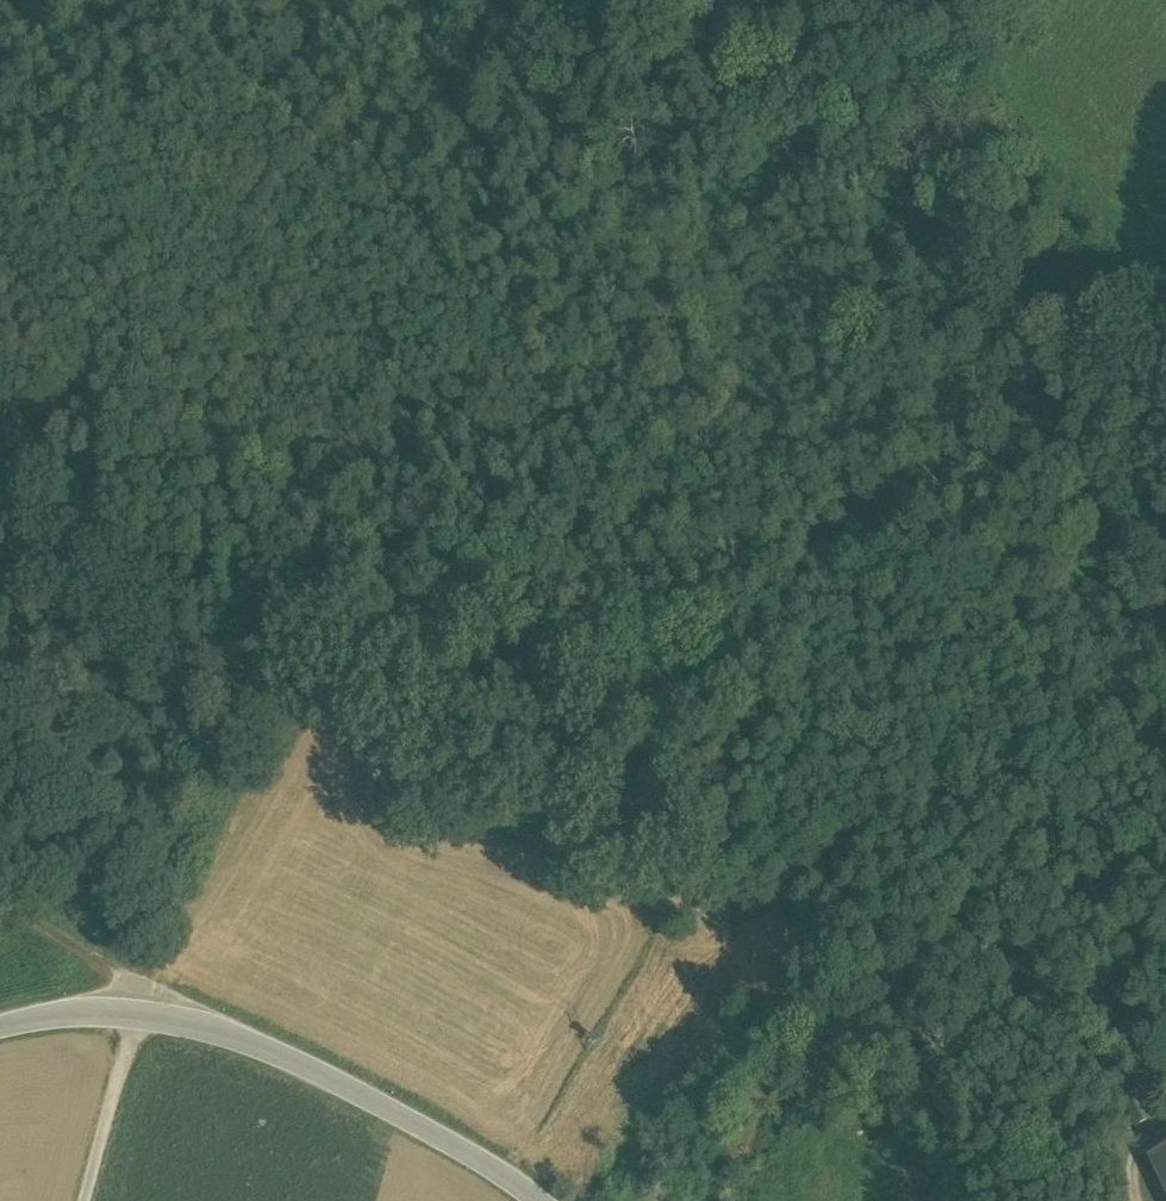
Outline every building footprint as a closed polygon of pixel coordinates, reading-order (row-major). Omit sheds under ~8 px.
[(1150,1156),(1165,1189),(1165,1148),(1150,1156)]
